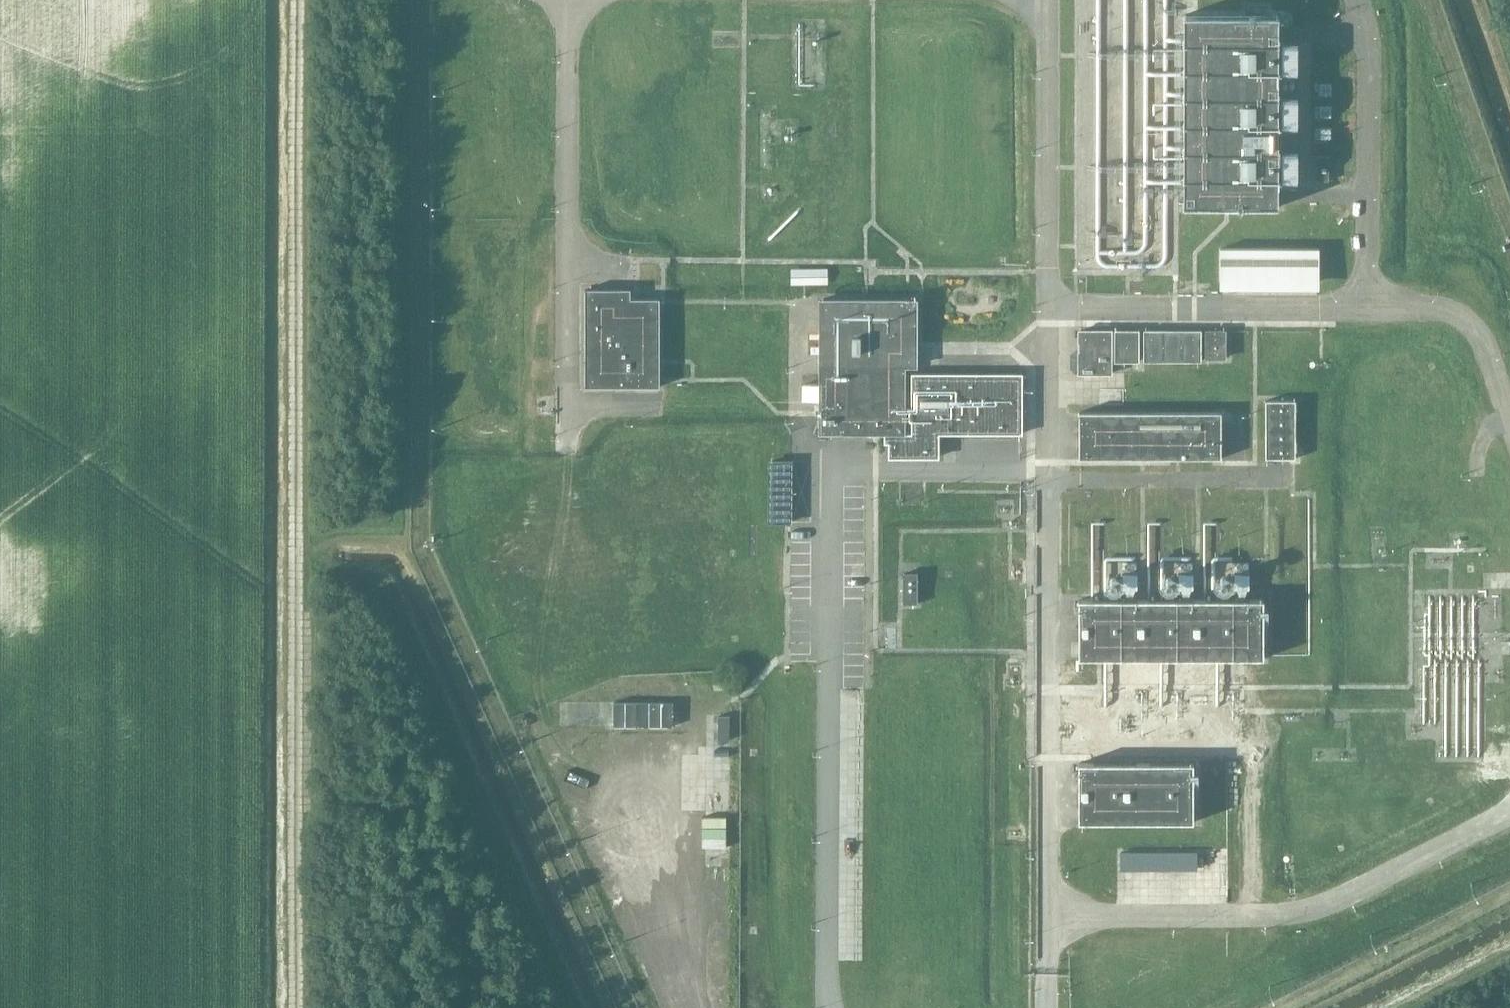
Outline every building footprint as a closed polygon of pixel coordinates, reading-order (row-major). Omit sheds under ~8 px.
[(1184,15),(1184,207),(1279,207),(1279,16),(1184,15)] [(1155,68),(1134,70),(1142,155),(1163,153),(1155,68)] [(1302,104),(1304,115),(1320,113),(1318,101),(1302,104)] [(1220,248),(1220,280),(1319,281),(1319,249),(1220,248)] [(586,387),(660,387),(660,299),(631,299),(631,289),(586,289),(586,387)] [(906,299),(906,294),(820,292),(820,384),(803,384),(803,401),(820,401),(820,434),(902,434),(903,458),(941,458),(941,434),(1023,434),(1023,373),(907,372),(907,367),(919,367),(919,299),(906,299)] [(1113,374),(1113,330),(1078,329),(1078,374),(1113,374)] [(1206,358),(1227,358),(1227,330),(1206,329),(1206,358)] [(1140,362),(1141,330),(1115,330),(1115,362),(1140,362)] [(1202,361),(1203,330),(1144,330),(1144,361),(1202,361)] [(1266,400),(1266,459),(1296,458),(1296,400),(1266,400)] [(1079,458),(1080,458),(1223,458),(1222,412),(1079,412),(1079,458)] [(770,524),(792,524),(793,459),(771,459),(770,524)] [(1204,565),(1201,581),(1234,586),(1236,570),(1204,565)] [(1123,587),(1123,569),(1110,569),(1110,587),(1123,587)] [(1177,584),(1178,571),(1147,570),(1146,583),(1177,584)] [(917,572),(903,573),(903,604),(917,604),(917,572)] [(1079,658),(1264,659),(1264,600),(1079,599),(1079,658)] [(661,699),(584,697),(583,722),(661,725),(661,699)] [(704,735),(704,712),(696,712),(695,735),(704,735)] [(715,734),(716,713),(706,713),(705,734),(715,734)] [(668,757),(669,781),(693,780),(692,756),(668,757)] [(1079,762),(1079,822),(1194,821),(1195,763),(1079,762)] [(692,785),(669,785),(669,804),(692,804),(692,785)]
